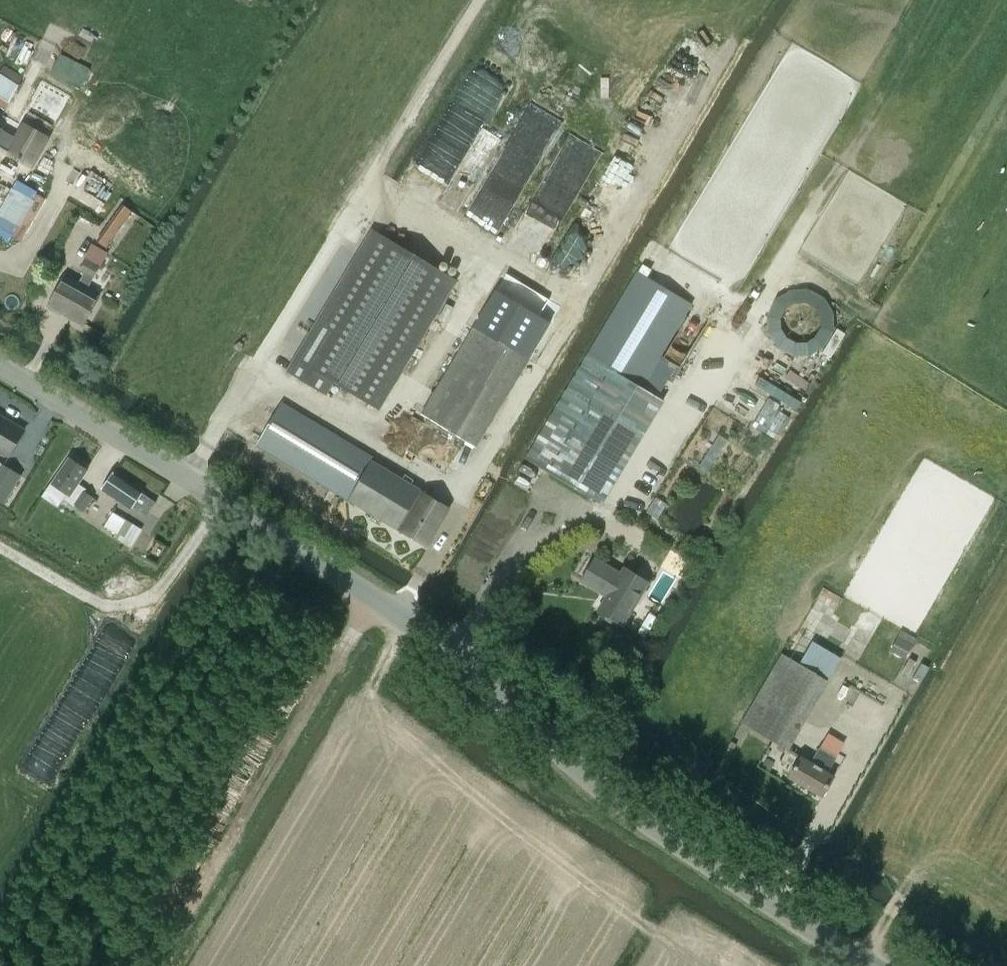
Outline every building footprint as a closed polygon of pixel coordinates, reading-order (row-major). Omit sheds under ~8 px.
[(5,58),(27,65),(35,43),(12,36),(5,58)] [(80,88),(89,67),(58,54),(49,75),(80,88)] [(480,127),(499,86),(469,72),(429,156),(446,164),(451,154),(466,160),(485,169),(500,137),(480,127)] [(31,90),(17,117),(54,137),(72,104),(48,91),(45,98),(31,90)] [(527,104),(489,182),(498,187),(495,193),(514,202),(556,118),(527,104)] [(558,226),(592,163),(561,146),(535,194),(545,200),(537,215),(558,226)] [(0,207),(11,213),(36,166),(8,151),(0,166),(0,207)] [(49,152),(39,170),(72,187),(76,180),(86,186),(81,195),(87,198),(94,185),(85,181),(70,174),(75,165),(49,152)] [(489,202),(489,213),(472,214),(472,215),(478,215),(478,226),(493,225),(493,219),(506,219),(505,202),(489,202)] [(122,205),(97,241),(106,248),(131,211),(122,205)] [(374,232),(290,373),(324,393),(332,380),(377,407),(454,280),(374,232)] [(87,256),(102,263),(107,252),(93,245),(87,256)] [(65,275),(48,306),(83,326),(99,297),(87,290),(94,277),(100,267),(86,259),(80,270),(85,273),(79,283),(65,275)] [(589,356),(642,388),(692,305),(639,273),(589,356)] [(760,334),(829,364),(843,330),(830,325),(837,308),(782,284),(760,334)] [(477,447),(529,359),(473,326),(421,414),(477,447)] [(799,389),(804,372),(782,365),(777,383),(799,389)] [(791,417),(767,402),(756,420),(780,435),(791,417)] [(400,531),(423,492),(372,461),(374,458),(282,403),(257,445),(400,531)] [(0,416),(0,451),(9,457),(25,431),(0,416)] [(418,419),(401,447),(442,471),(459,444),(418,419)] [(708,471),(728,441),(719,435),(700,465),(708,471)] [(53,483),(43,497),(58,507),(63,499),(74,506),(75,504),(84,511),(93,497),(84,491),(86,489),(78,484),(88,470),(69,458),(53,483)] [(4,465),(0,472),(0,501),(4,503),(21,476),(4,465)] [(156,502),(143,493),(143,492),(113,472),(101,489),(131,510),(134,506),(147,515),(156,502)] [(449,508),(423,492),(400,531),(426,547),(449,508)] [(113,512),(105,525),(117,533),(125,519),(113,512)] [(622,625),(648,583),(625,568),(621,574),(595,558),(582,581),(607,597),(599,610),(622,625)] [(47,783),(118,655),(95,642),(24,770),(47,783)] [(742,723),(787,749),(795,736),(771,721),(792,686),(816,700),(827,680),(783,654),(742,723)] [(828,735),(820,749),(836,758),(844,744),(828,735)] [(624,755),(614,748),(607,758),(617,765),(624,755)] [(827,772),(836,758),(820,749),(812,763),(801,757),(789,777),(822,797),(834,776),(827,772)]
